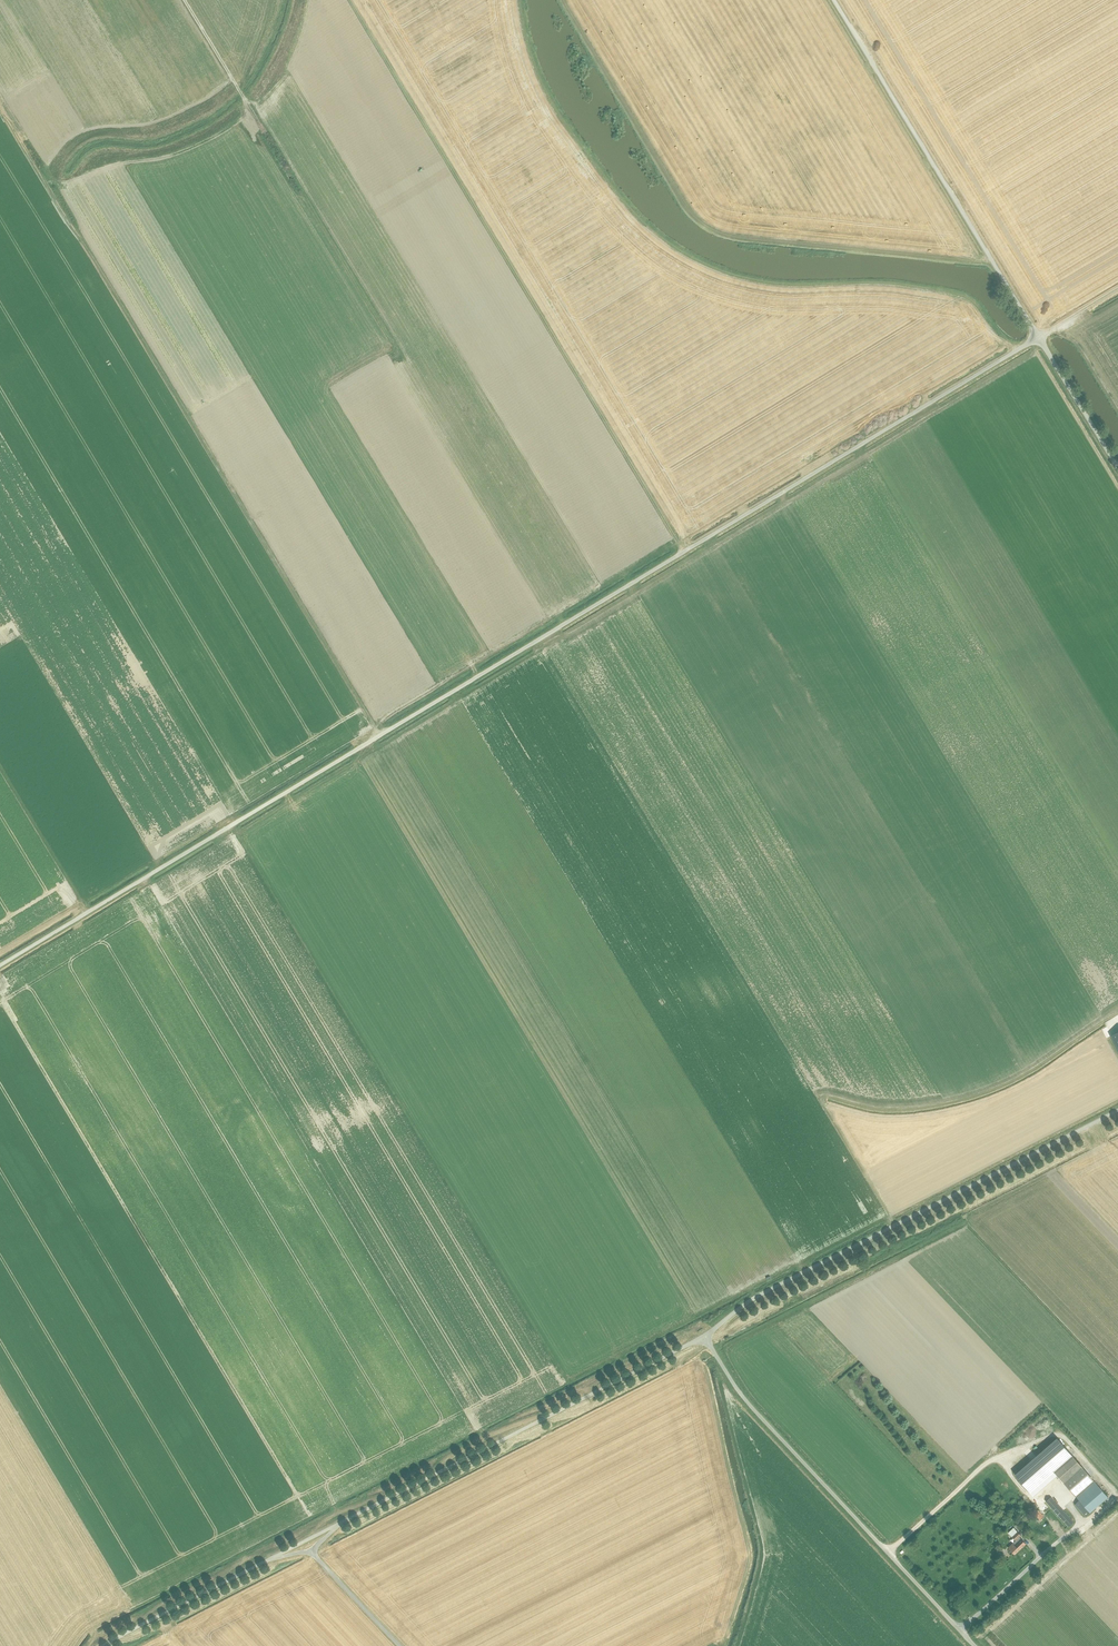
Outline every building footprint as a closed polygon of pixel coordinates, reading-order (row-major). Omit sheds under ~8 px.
[(1057,1438),(1015,1474),(1030,1491),(1053,1471),(1072,1455),(1057,1438)] [(1073,1456),(1055,1471),(1076,1497),(1094,1481),(1073,1456)] [(1079,1500),(1075,1504),(1085,1516),(1090,1512),(1108,1497),(1094,1481),(1076,1497),(1079,1500)] [(1068,1527),(1074,1522),(1051,1497),(1046,1501),(1068,1527)] [(1039,1510),(1034,1513),(1040,1520),(1044,1516),(1039,1510)] [(1008,1533),(1012,1537),(1016,1541),(1008,1548),(1014,1554),(1026,1544),(1020,1537),(1021,1536),(1014,1528),(1008,1533)]
